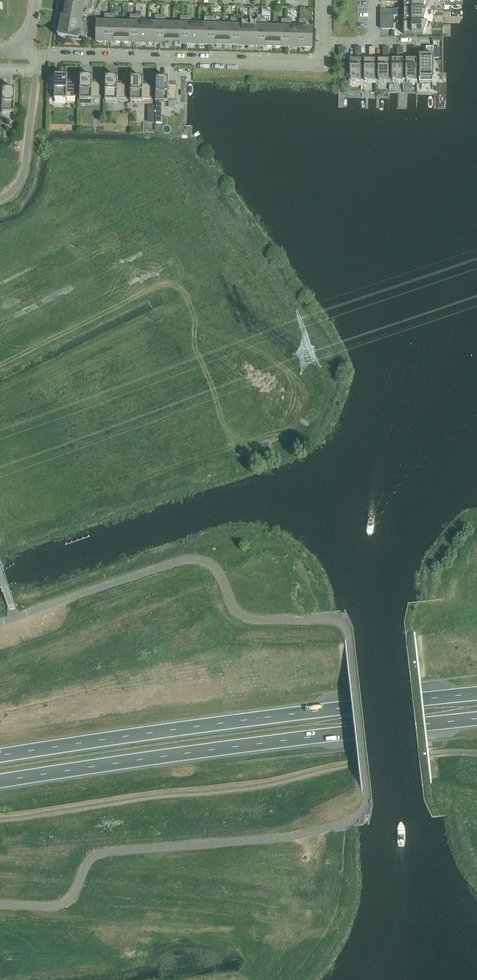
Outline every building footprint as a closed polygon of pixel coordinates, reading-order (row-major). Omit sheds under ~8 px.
[(63,11),(62,11),(82,15),(83,7),(91,9),(92,4),(72,0),(65,0),(63,11)] [(424,21),(427,10),(380,10),(381,10),(381,16),(404,16),(404,21),(424,21)] [(63,11),(61,23),(60,23),(88,28),(89,23),(81,22),(82,15),(62,11),(63,11)] [(97,22),(96,35),(96,42),(109,42),(109,43),(110,15),(105,14),(105,22),(97,22)] [(122,43),(122,23),(115,23),(116,15),(110,15),(109,43),(110,43),(110,42),(122,43)] [(134,44),(135,15),(130,15),(130,23),(122,23),(122,43),(134,43),(134,44)] [(147,44),(148,24),(141,23),(141,15),(135,15),(134,44),(135,44),(135,43),(147,43),(147,44)] [(160,44),(161,16),(155,16),(155,24),(148,24),(147,44),(148,43),(153,43),(159,44),(160,44)] [(172,45),(173,24),(166,24),(166,16),(161,16),(160,44),(172,44),(172,45)] [(185,45),(186,17),(180,17),(180,25),(173,24),(172,45),(173,45),(173,44),(185,44),(185,45)] [(198,45),(198,25),(191,25),(191,17),(187,17),(186,17),(185,45),(185,44),(197,45),(198,45)] [(210,46),(211,18),(206,17),(206,25),(198,25),(198,45),(210,45),(210,46)] [(223,46),(224,26),(216,26),(217,18),(211,18),(210,46),(211,46),(211,45),(223,46)] [(236,46),(236,18),(231,18),(231,26),(224,26),(223,46),(235,46),(236,46)] [(248,47),(249,27),(242,26),(242,18),(236,18),(236,46),(236,47),(236,46),(248,46),(248,47)] [(261,47),(262,19),(256,19),(256,27),(249,27),(248,47),(249,47),(249,46),(261,47)] [(274,48),(274,27),(267,27),(267,19),(262,19),(261,47),(273,47),(273,48),(274,48)] [(286,48),(287,20),(281,20),(281,28),(274,27),(274,48),(274,47),(286,47),(286,48)] [(292,20),(287,20),(286,48),(286,47),(298,48),(299,48),(299,28),(292,28),(292,20)] [(299,48),(312,48),(312,28),(305,28),(305,20),(299,20),(299,28),(299,48)] [(88,28),(60,23),(60,24),(61,24),(60,30),(59,36),(58,36),(68,38),(68,41),(91,42),(91,41),(78,41),(78,40),(79,40),(79,39),(78,39),(79,32),(87,34),(88,28)] [(427,23),(404,23),(404,35),(424,35),(427,23)] [(433,48),(426,47),(426,56),(419,56),(419,84),(433,84),(433,48)] [(405,60),(405,80),(407,81),(410,82),(412,83),(415,83),(417,83),(417,59),(405,60)] [(350,60),(350,68),(347,68),(347,77),(350,77),(350,80),(351,81),(354,82),(356,83),(359,83),(361,84),(361,60),(355,60),(350,60)] [(375,60),(364,60),(363,80),(365,81),(368,82),(370,83),(373,83),(375,84),(375,60)] [(387,83),(389,84),(389,60),(377,60),(377,80),(379,81),(382,82),(384,83),(387,83)] [(391,60),(391,80),(393,81),(396,82),(398,83),(401,83),(403,84),(403,60),(391,60)] [(54,91),(54,99),(66,99),(66,97),(75,98),(76,83),(67,82),(67,76),(55,75),(55,79),(54,91)] [(92,100),(92,98),(101,98),(101,83),(92,83),(92,76),(80,76),(79,100),(92,100)] [(117,101),(117,99),(126,99),(126,84),(117,84),(118,77),(105,77),(105,100),(117,101)] [(152,85),(143,85),(143,78),(131,78),(130,101),(142,101),(142,99),(151,100),(152,85)] [(168,102),(168,100),(176,100),(177,86),(168,85),(168,79),(156,78),(155,102),(168,102)] [(15,89),(3,89),(2,96),(0,96),(0,111),(2,111),(2,112),(14,113),(15,89)]
